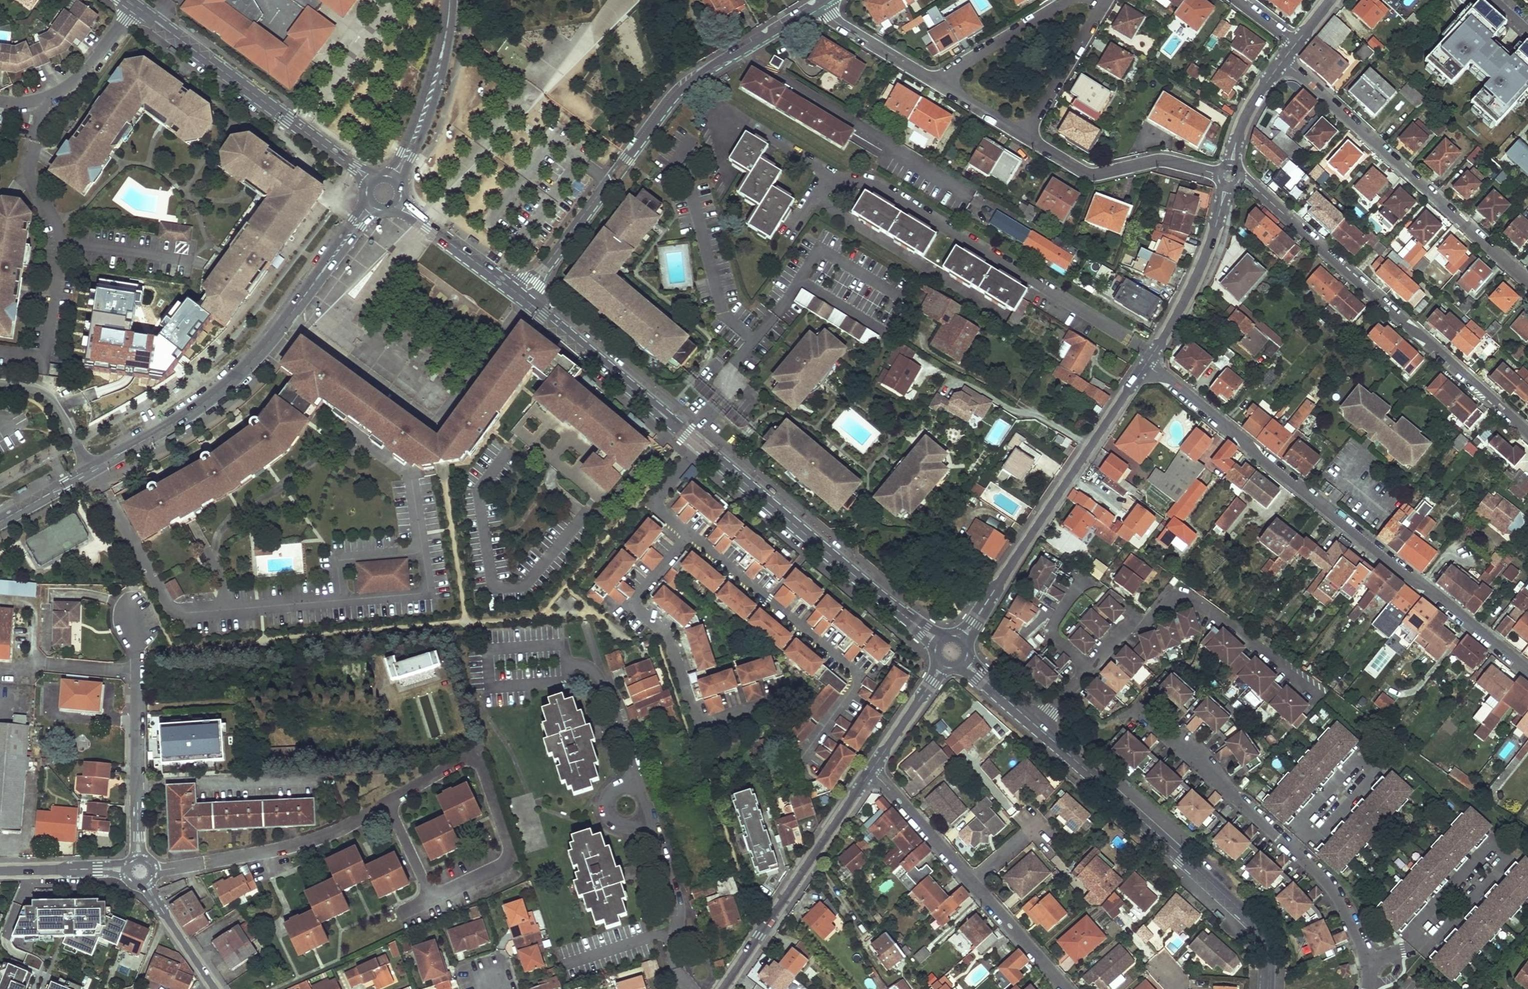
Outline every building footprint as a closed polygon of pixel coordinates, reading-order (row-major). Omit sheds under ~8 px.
[(33,9),(40,0),(20,0),(33,9)] [(191,14),(215,32),(216,31),(224,37),(224,38),(241,51),(242,50),(267,69),(267,70),(284,82),(285,81),(286,82),(287,82),(288,82),(289,82),(290,82),(291,82),(292,81),(293,81),(293,80),(294,80),(296,81),(311,60),(311,59),(311,58),(311,57),(311,56),(310,55),(313,51),(316,53),(317,52),(322,45),(320,44),(321,43),(321,42),(321,41),(321,40),(321,39),(321,38),(321,37),(320,36),(319,36),(319,35),(320,33),(302,20),(294,31),(294,32),(293,34),(294,37),(295,38),(298,40),(289,51),(283,47),(283,48),(257,30),(258,29),(255,27),(257,25),(256,25),(262,16),(253,0),(191,0),(190,2),(191,4),(190,5),(190,6),(190,7),(190,8),(190,9),(190,10),(191,11),(192,12),(192,13),(191,14)] [(313,16),(315,15),(316,14),(318,12),(322,7),(323,6),(324,5),(324,2),(325,1),(325,0),(292,0),(304,8),(305,9),(306,9),(307,8),(308,8),(308,7),(310,9),(308,12),(313,16)] [(342,0),(325,0),(325,1),(324,2),(344,16),(348,10),(351,6),(344,1),(342,0)] [(703,0),(708,9),(715,6),(712,0),(703,0)] [(715,6),(722,18),(745,4),(742,0),(712,0),(715,6)] [(903,0),(871,0),(866,3),(878,24),(907,7),(906,4),(903,0)] [(1179,9),(1186,0),(1167,0),(1179,9)] [(1179,9),(1174,15),(1197,33),(1213,12),(1198,0),(1186,0),(1179,9)] [(1298,6),(1303,0),(1273,0),(1272,2),(1288,15),(1296,5),(1298,6)] [(1371,29),(1388,10),(1376,0),(1364,0),(1353,13),(1371,29)] [(1391,9),(1395,5),(1390,0),(1382,0),(1391,9)] [(1423,60),(1452,83),(1467,65),(1485,79),(1466,102),(1496,127),(1527,89),(1527,42),(1523,37),(1508,55),(1489,39),(1505,19),(1482,0),(1473,0),(1423,60)] [(81,3),(72,15),(79,21),(75,27),(87,36),(92,29),(90,28),(99,16),(81,3)] [(983,27),(969,6),(945,20),(947,23),(959,42),(983,27)] [(1127,7),(1113,28),(1131,39),(1144,18),(1127,7)] [(67,12),(53,31),(65,39),(67,38),(69,40),(72,35),(76,38),(82,42),(87,36),(75,27),(79,21),(72,15),(67,12)] [(313,16),(308,12),(305,16),(302,20),(320,33),(327,38),(330,34),(334,29),(315,15),(313,16)] [(1339,19),(1346,26),(1350,22),(1343,14),(1339,19)] [(1420,25),(1410,16),(1405,22),(1411,27),(1415,31),(1420,25)] [(1212,34),(1220,40),(1232,24),(1224,18),(1212,34)] [(1350,33),(1343,27),(1333,18),(1299,59),(1331,87),(1349,66),(1335,52),(1337,50),(1336,49),(1350,33)] [(1361,31),(1350,22),(1346,26),(1357,35),(1361,31)] [(959,42),(947,23),(929,33),(934,42),(938,48),(931,52),(934,57),(959,42)] [(1238,38),(1232,48),(1236,51),(1253,63),(1266,45),(1242,28),(1236,36),(1238,38)] [(258,29),(257,30),(283,48),(283,47),(258,29)] [(43,43),(36,47),(44,64),(51,61),(50,58),(67,50),(73,42),(69,40),(67,38),(65,39),(53,31),(50,35),(41,39),(43,43)] [(320,33),(319,35),(319,36),(320,36),(321,37),(321,38),(321,39),(321,40),(321,41),(321,42),(321,43),(320,44),(322,45),(327,38),(320,33)] [(1386,40),(1381,36),(1377,40),(1382,44),(1386,40)] [(1367,43),(1378,53),(1383,47),(1372,37),(1367,43)] [(824,40),(811,61),(842,79),(843,78),(855,86),(867,66),(824,40)] [(934,42),(927,47),(933,57),(934,57),(931,52),(938,48),(934,42)] [(1353,55),(1363,64),(1374,53),(1364,43),(1353,55)] [(17,49),(12,49),(10,63),(8,63),(8,66),(8,67),(8,71),(17,72),(25,68),(35,64),(36,67),(44,64),(36,47),(29,50),(27,45),(19,48),(17,49)] [(1113,46),(1100,67),(1121,80),(1134,58),(1113,46)] [(2,77),(2,70),(3,67),(3,66),(8,66),(8,63),(10,63),(12,49),(0,47),(0,77),(2,77)] [(242,50),(241,51),(267,70),(267,69),(242,50)] [(1253,63),(1236,51),(1222,73),(1236,83),(1245,70),(1247,70),(1253,63)] [(784,62),(775,56),(771,65),(779,70),(784,62)] [(196,151),(220,118),(139,58),(111,95),(109,94),(95,112),(97,114),(53,173),(86,197),(126,143),(128,145),(137,133),(135,131),(146,116),(148,116),(169,131),(196,151)] [(779,70),(786,74),(793,62),(786,58),(784,62),(779,70)] [(1197,79),(1203,71),(1192,64),(1186,73),(1197,79)] [(752,69),(742,87),(774,107),(775,106),(842,148),(852,132),(784,90),(785,89),(752,69)] [(1348,93),(1374,117),(1395,93),(1369,69),(1348,93)] [(1222,73),(1220,72),(1213,83),(1229,94),(1236,83),(1222,73)] [(1079,97),(1073,107),(1093,119),(1097,112),(1096,111),(1098,109),(1108,91),(1084,76),(1073,94),(1079,97)] [(1398,93),(1417,109),(1426,99),(1407,83),(1398,93)] [(889,100),(896,88),(891,85),(883,97),(889,100)] [(889,100),(886,106),(910,121),(923,100),(898,85),(896,88),(889,100)] [(1281,117),(1294,129),(1317,102),(1304,91),(1281,117)] [(1163,95),(1149,118),(1199,148),(1212,124),(1163,95)] [(923,100),(910,121),(916,125),(934,135),(946,113),(923,100)] [(1070,113),(1058,133),(1088,151),(1099,131),(1070,113)] [(1431,131),(1438,138),(1452,123),(1444,116),(1431,131)] [(1305,138),(1319,151),(1336,133),(1322,119),(1305,138)] [(910,121),(907,125),(914,129),(916,125),(910,121)] [(1412,126),(1426,139),(1431,134),(1417,121),(1412,126)] [(1400,139),(1414,152),(1426,139),(1412,126),(1400,139)] [(1250,143),(1280,171),(1281,172),(1291,162),(1254,129),(1250,143)] [(1267,137),(1283,151),(1292,141),(1281,131),(1276,136),(1272,132),(1267,137)] [(745,133),(731,159),(752,172),(740,193),(761,205),(750,225),(773,239),(795,200),(772,187),(780,172),(760,160),(767,145),(745,133)] [(325,196),(244,136),(220,169),(260,198),(204,272),(201,294),(207,298),(198,310),(225,332),(325,196)] [(1516,139),(1503,155),(1527,176),(1527,149),(1516,139)] [(985,141),(971,165),(990,176),(992,174),(1006,150),(998,145),(996,147),(985,141)] [(1282,152),(1288,157),(1298,147),(1292,141),(1283,151),(1282,152)] [(1426,163),(1440,176),(1459,155),(1445,142),(1426,163)] [(1328,164),(1343,178),(1362,157),(1348,143),(1328,164)] [(1466,159),(1472,165),(1484,152),(1477,146),(1466,159)] [(1006,150),(992,174),(1009,184),(1021,163),(1013,158),(1014,155),(1006,150)] [(1271,181),(1295,203),(1301,209),(1305,204),(1315,194),(1320,188),(1291,162),(1281,172),(1280,171),(1271,181)] [(1324,172),(1317,166),(1308,175),(1315,182),(1324,172)] [(1387,182),(1372,169),(1354,188),(1369,202),(1375,195),(1381,200),(1390,190),(1384,185),(1387,182)] [(1494,179),(1500,184),(1508,174),(1503,169),(1494,179)] [(1482,180),(1473,171),(1469,176),(1478,184),(1482,180)] [(1469,176),(1466,173),(1452,189),(1459,196),(1460,195),(1466,200),(1479,185),(1478,184),(1469,176)] [(1055,180),(1038,207),(1063,222),(1079,195),(1055,180)] [(1194,192),(1181,189),(1179,196),(1175,212),(1194,217),(1198,201),(1192,199),(1194,192)] [(1414,203),(1400,190),(1395,194),(1390,190),(1381,200),(1378,202),(1399,221),(1414,203)] [(682,368),(698,349),(677,331),(675,334),(660,320),(661,318),(613,277),(615,275),(612,272),(620,262),(628,251),(636,239),(640,242),(648,232),(648,231),(646,229),(660,210),(663,206),(644,191),(636,200),(629,211),(625,207),(614,222),(616,224),(608,235),(600,246),(597,244),(577,270),(577,272),(575,275),(575,276),(575,277),(575,278),(574,279),(574,280),(575,281),(575,282),(575,283),(575,284),(576,284),(576,285),(577,286),(581,289),(583,291),(581,293),(608,316),(611,312),(622,322),(633,331),(631,335),(645,347),(647,344),(651,347),(654,350),(652,353),(666,364),(668,362),(671,358),(681,366),(682,368)] [(1508,206),(1493,193),(1480,208),(1487,215),(1485,217),(1492,224),(1508,206)] [(868,194),(855,217),(927,260),(941,237),(868,194)] [(1179,196),(1170,194),(1166,209),(1171,211),(1175,212),(1179,196)] [(1314,220),(1331,234),(1344,220),(1315,194),(1305,204),(1311,209),(1318,215),(1314,220)] [(1096,197),(1087,222),(1120,235),(1130,210),(1096,197)] [(636,200),(634,199),(630,202),(628,204),(627,205),(625,207),(629,211),(636,200)] [(0,202),(0,337),(12,339),(24,267),(29,267),(32,248),(27,247),(34,207),(0,202)] [(1290,209),(1297,214),(1301,209),(1295,203),(1290,209)] [(1022,217),(1031,222),(1039,210),(1030,205),(1022,217)] [(1478,210),(1485,217),(1487,215),(1480,208),(1478,210)] [(1307,213),(1314,220),(1318,215),(1311,209),(1307,213)] [(663,213),(664,213),(660,210),(646,229),(648,231),(648,232),(649,233),(650,231),(653,229),(655,226),(658,223),(660,220),(662,217),(663,213)] [(1175,212),(1171,211),(1166,226),(1164,226),(1162,233),(1186,242),(1194,217),(1175,212)] [(1065,243),(1065,245),(996,212),(988,228),(1069,267),(1078,249),(1065,243)] [(1247,228),(1269,248),(1282,233),(1260,214),(1247,228)] [(1408,232),(1423,246),(1440,228),(1425,214),(1408,232)] [(1520,249),(1527,240),(1527,225),(1519,217),(1503,234),(1520,249)] [(1362,236),(1344,220),(1331,234),(1354,256),(1364,245),(1371,251),(1374,247),(1362,236)] [(1362,236),(1374,247),(1377,244),(1380,240),(1369,230),(1362,236)] [(606,233),(597,244),(600,246),(608,235),(606,233)] [(1186,242),(1162,233),(1153,254),(1176,265),(1186,242)] [(1269,248),(1293,269),(1305,254),(1282,233),(1269,248)] [(1438,251),(1453,265),(1465,252),(1450,238),(1438,251)] [(632,253),(640,242),(636,239),(628,251),(632,253)] [(1371,251),(1378,257),(1385,250),(1377,244),(1374,247),(1371,251)] [(959,247),(946,271),(1017,313),(1026,299),(1032,290),(959,247)] [(1153,254),(1142,250),(1133,270),(1166,285),(1176,265),(1153,254)] [(623,264),(632,253),(628,251),(620,262),(623,264)] [(1403,261),(1411,268),(1417,262),(1405,251),(1400,258),(1403,261)] [(1387,262),(1395,269),(1402,262),(1392,253),(1386,260),(1387,262)] [(1224,285),(1241,302),(1267,273),(1248,256),(1224,285)] [(1395,269),(1387,262),(1386,260),(1381,256),(1371,267),(1377,272),(1375,275),(1391,289),(1408,271),(1411,268),(1403,261),(1402,262),(1395,269)] [(1430,263),(1423,257),(1412,269),(1418,274),(1430,263)] [(1460,279),(1475,292),(1492,275),(1477,261),(1460,279)] [(615,275),(623,264),(620,262),(612,272),(615,275)] [(183,280),(81,267),(67,376),(85,382),(90,423),(138,398),(182,370),(206,350),(225,332),(198,310),(184,298),(183,280)] [(1134,276),(1121,268),(1117,274),(1128,280),(1130,282),(1134,276)] [(1308,283),(1330,302),(1343,289),(1345,286),(1341,283),(1339,285),(1321,269),(1308,283)] [(567,283),(580,294),(581,293),(579,291),(581,289),(577,286),(576,285),(576,284),(575,284),(575,283),(575,282),(575,281),(574,280),(574,279),(575,278),(575,277),(575,276),(575,275),(577,272),(577,270),(576,270),(567,283)] [(1391,289),(1412,309),(1424,296),(1408,281),(1413,275),(1408,271),(1391,289)] [(1130,282),(1128,280),(1116,299),(1149,320),(1160,300),(1130,282)] [(922,283),(919,288),(931,295),(921,312),(944,326),(932,348),(960,364),(986,321),(922,283)] [(1490,299),(1504,312),(1516,298),(1502,286),(1490,299)] [(872,349),(880,336),(802,289),(795,302),(872,349)] [(1330,302),(1353,323),(1362,312),(1357,307),(1360,303),(1343,289),(1330,302)] [(1454,306),(1458,309),(1469,297),(1465,293),(1454,306)] [(1458,309),(1465,316),(1476,303),(1469,297),(1458,309)] [(1026,299),(1017,313),(1025,318),(1033,303),(1026,299)] [(1357,307),(1362,312),(1366,309),(1360,303),(1357,307)] [(1427,322),(1450,342),(1463,328),(1460,325),(1440,307),(1427,322)] [(1526,341),(1527,339),(1527,310),(1516,322),(1522,328),(1517,333),(1526,341)] [(608,316),(620,325),(622,322),(611,312),(608,316)] [(1241,344),(1253,353),(1266,336),(1252,323),(1240,312),(1232,321),(1248,334),(1246,337),(1241,344)] [(1353,323),(1361,329),(1370,319),(1362,312),(1353,323)] [(1270,340),(1280,349),(1286,343),(1257,317),(1252,323),(1266,336),(1270,340)] [(1460,325),(1463,328),(1470,320),(1467,317),(1460,325)] [(675,334),(677,331),(661,318),(660,320),(675,334)] [(1450,342),(1467,357),(1479,344),(1468,334),(1471,330),(1477,335),(1481,330),(1470,320),(1463,328),(1450,342)] [(1229,323),(1246,337),(1248,334),(1232,321),(1229,323)] [(1484,332),(1491,339),(1501,327),(1494,321),(1484,332)] [(620,325),(631,335),(633,331),(622,322),(620,325)] [(1516,322),(1511,327),(1517,333),(1522,328),(1516,322)] [(440,441),(439,441),(443,464),(450,462),(447,445),(530,332),(523,327),(440,441)] [(1369,337),(1390,355),(1403,341),(1388,329),(1385,331),(1378,327),(1369,337)] [(1066,338),(1074,343),(1061,367),(1078,377),(1082,369),(1081,368),(1087,357),(1084,355),(1086,351),(1092,354),(1096,347),(1071,331),(1066,338)] [(447,445),(450,462),(459,461),(465,453),(468,455),(473,449),(476,451),(484,440),(483,439),(485,438),(486,437),(487,436),(487,435),(487,434),(487,433),(488,434),(497,423),(493,421),(497,415),(515,391),(514,389),(520,381),(522,382),(532,368),(536,372),(551,383),(548,387),(537,401),(542,405),(544,403),(550,408),(548,410),(564,424),(565,423),(568,419),(573,424),(572,425),(583,434),(584,433),(594,440),(592,442),(602,451),(589,467),(593,470),(589,475),(609,492),(647,447),(631,433),(629,436),(622,430),(624,427),(578,389),(577,391),(571,386),(572,384),(582,373),(563,358),(562,359),(557,356),(559,354),(530,332),(447,445)] [(838,347),(839,346),(826,334),(823,337),(818,343),(813,339),(811,336),(796,354),(800,357),(794,364),(790,361),(775,378),(778,380),(783,385),(778,391),(776,393),(790,405),(791,404),(798,395),(803,399),(803,400),(817,383),(813,380),(818,373),(822,377),(837,360),(836,360),(831,356),(838,347)] [(820,334),(813,339),(818,343),(823,337),(820,334)] [(1253,353),(1256,356),(1270,340),(1266,336),(1253,353)] [(1390,355),(1412,374),(1424,361),(1403,341),(1390,355)] [(435,465),(443,464),(439,441),(437,441),(303,342),(298,349),(336,377),(335,378),(344,384),(344,383),(409,430),(408,431),(417,438),(418,436),(432,447),(435,465)] [(1177,360),(1198,378),(1212,361),(1191,344),(1177,360)] [(1511,357),(1517,362),(1524,355),(1526,352),(1520,346),(1511,357)] [(831,356),(836,360),(837,359),(837,357),(839,356),(839,354),(840,352),(841,351),(841,350),(838,347),(831,356)] [(1221,353),(1234,363),(1238,355),(1227,347),(1221,353)] [(126,510),(143,538),(169,523),(170,526),(181,520),(182,522),(189,519),(195,515),(193,511),(201,506),(202,508),(215,501),(233,490),(240,485),(252,477),(250,474),(263,464),(266,468),(268,467),(283,455),(282,454),(296,434),(305,422),(303,421),(320,399),(325,403),(337,412),(348,421),(372,441),(374,438),(386,447),(396,455),(408,463),(413,467),(415,465),(424,471),(425,477),(437,475),(435,465),(432,447),(418,436),(417,438),(408,431),(409,430),(344,383),(344,384),(335,378),(336,377),(298,349),(285,367),(284,368),(299,379),(293,388),(290,385),(269,415),(261,426),(260,424),(259,423),(258,422),(257,422),(256,422),(255,423),(253,424),(253,425),(252,427),(252,428),(253,428),(254,430),(242,439),(225,451),(212,461),(211,459),(210,458),(209,458),(207,457),(206,458),(205,458),(204,459),(204,460),(204,461),(204,462),(204,463),(205,465),(190,473),(172,484),(159,491),(158,490),(157,489),(157,488),(156,488),(155,487),(154,487),(153,488),(152,488),(151,489),(151,490),(151,491),(150,492),(151,493),(151,494),(152,495),(139,502),(126,510)] [(1212,364),(1224,374),(1228,369),(1234,363),(1221,353),(1212,364)] [(796,354),(790,361),(794,364),(800,357),(796,354)] [(920,369),(901,357),(891,373),(886,369),(879,381),(904,396),(920,369)] [(677,369),(678,369),(681,366),(671,358),(668,362),(669,363),(671,365),(673,366),(675,368),(677,369)] [(1509,396),(1513,392),(1527,375),(1527,372),(1522,366),(1513,377),(1500,365),(1489,378),(1509,396)] [(1078,377),(1061,367),(1060,366),(1055,374),(1105,405),(1111,397),(1103,393),(1091,385),(1078,377)] [(299,379),(284,368),(282,372),(294,381),(290,385),(293,388),(299,379)] [(1210,389),(1226,401),(1244,382),(1228,369),(1224,374),(1210,389)] [(536,372),(533,375),(548,387),(551,383),(536,372)] [(817,383),(822,377),(818,373),(813,380),(817,383)] [(1527,406),(1527,375),(1513,392),(1527,406)] [(595,383),(587,376),(583,381),(591,388),(595,383)] [(1106,386),(1095,378),(1091,385),(1103,393),(1106,386)] [(1430,393),(1449,410),(1462,396),(1441,378),(1430,393)] [(698,381),(697,382),(697,383),(696,385),(696,388),(696,389),(696,390),(697,391),(697,392),(698,392),(699,393),(709,402),(716,394),(700,379),(698,381)] [(778,391),(783,385),(778,380),(774,388),(778,391)] [(515,391),(517,392),(523,383),(522,382),(520,381),(514,389),(515,391)] [(957,390),(951,400),(937,392),(931,403),(969,424),(975,413),(985,418),(994,401),(968,387),(964,393),(957,390)] [(1358,387),(1341,408),(1360,423),(1360,427),(1369,434),(1369,435),(1375,427),(1383,433),(1381,436),(1380,437),(1379,439),(1379,440),(1379,442),(1380,443),(1381,444),(1390,451),(1394,451),(1413,466),(1431,444),(1419,434),(1421,433),(1402,418),(1395,426),(1384,418),(1391,410),(1371,394),(1370,396),(1358,387)] [(791,404),(794,406),(795,406),(796,405),(798,404),(799,403),(801,401),(802,400),(803,399),(798,395),(791,404)] [(1263,401),(1273,409),(1278,403),(1267,395),(1263,401)] [(1448,411),(1470,430),(1483,415),(1462,396),(1449,410),(1448,411)] [(320,399),(303,421),(305,422),(308,425),(325,403),(320,399)] [(542,405),(541,407),(547,412),(548,410),(550,408),(544,403),(542,405)] [(1258,440),(1277,456),(1309,417),(1316,409),(1308,403),(1289,426),(1294,430),(1289,435),(1275,423),(1273,421),(1258,440)] [(1243,428),(1258,440),(1273,421),(1270,419),(1254,405),(1248,412),(1253,416),(1243,428)] [(1270,419),(1273,421),(1280,412),(1283,408),(1280,406),(1270,419)] [(726,417),(736,426),(736,427),(737,427),(737,428),(738,428),(739,428),(741,428),(741,429),(742,429),(743,429),(743,428),(744,428),(745,428),(746,427),(747,427),(750,424),(733,409),(726,417)] [(269,415),(265,412),(258,422),(259,423),(260,424),(261,426),(269,415)] [(334,415),(346,424),(348,421),(337,412),(334,415)] [(1273,421),(1275,423),(1281,414),(1280,412),(1273,421)] [(644,425),(632,414),(628,419),(640,429),(644,425)] [(1138,416),(1131,426),(1142,434),(1150,424),(1138,416)] [(1277,456),(1304,478),(1320,458),(1298,440),(1304,439),(1305,437),(1307,438),(1313,431),(1311,429),(1315,422),(1309,417),(1277,456)] [(987,441),(1001,447),(1011,424),(997,418),(987,441)] [(800,435),(787,424),(782,431),(778,435),(773,431),(772,430),(764,440),(770,445),(778,452),(775,457),(774,457),(796,476),(800,476),(801,475),(804,478),(808,481),(807,482),(807,485),(829,504),(829,503),(833,498),(842,506),(848,511),(857,501),(850,495),(854,491),(859,485),(847,474),(844,477),(834,468),(837,465),(829,458),(826,462),(817,454),(819,450),(809,442),(806,445),(798,438),(800,435)] [(1142,434),(1152,442),(1160,432),(1150,424),(1142,434)] [(1116,446),(1140,463),(1154,443),(1152,442),(1142,434),(1131,426),(1116,446)] [(252,427),(240,436),(242,439),(254,430),(253,428),(252,428),(252,427)] [(631,433),(624,427),(622,430),(629,436),(631,433)] [(1369,434),(1366,437),(1374,443),(1377,440),(1381,444),(1380,443),(1379,442),(1379,440),(1379,439),(1380,437),(1381,436),(1383,433),(1375,427),(1369,435),(1369,434)] [(583,434),(581,436),(591,444),(592,442),(594,440),(584,433),(583,434)] [(1054,441),(1068,448),(1072,441),(1059,433),(1054,441)] [(296,434),(282,454),(283,455),(284,457),(287,454),(300,437),(296,434)] [(1017,434),(1008,448),(1015,452),(1003,470),(1021,483),(1035,465),(1036,465),(1042,457),(1024,444),(1026,441),(1017,434)] [(809,442),(800,435),(798,438),(806,445),(809,442)] [(1193,436),(1183,449),(1197,461),(1208,447),(1193,436)] [(1472,445),(1477,450),(1483,442),(1478,437),(1472,445)] [(1488,446),(1515,469),(1526,456),(1516,448),(1513,451),(1496,437),(1488,446)] [(372,441),(371,442),(383,451),(386,447),(374,438),(372,441)] [(931,446),(927,443),(927,444),(925,445),(924,446),(922,447),(921,448),(919,449),(919,450),(923,454),(931,446)] [(1218,468),(1227,476),(1235,467),(1228,461),(1237,450),(1228,443),(1212,463),(1218,468)] [(770,445),(767,448),(768,449),(769,451),(771,453),(772,455),(774,456),(775,457),(778,452),(770,445)] [(899,473),(885,489),(886,490),(890,494),(883,503),(882,504),(896,516),(898,513),(903,507),(908,511),(911,513),(926,496),(922,493),(928,486),(931,489),(946,472),(943,469),(938,465),(943,459),(945,456),(932,445),(931,446),(923,454),(919,450),(918,450),(904,467),(908,470),(903,476),(899,473)] [(225,451),(223,448),(210,458),(211,459),(212,461),(225,451)] [(829,458),(819,450),(817,454),(826,462),(829,458)] [(469,456),(468,455),(465,453),(459,461),(463,464),(469,456)] [(396,455),(393,458),(405,467),(408,463),(396,455)] [(1100,470),(1116,481),(1126,468),(1112,456),(1100,470)] [(1148,481),(1177,504),(1195,481),(1201,474),(1192,467),(1177,457),(1163,477),(1154,471),(1148,481)] [(947,462),(943,459),(938,465),(943,469),(947,462)] [(204,461),(188,470),(190,473),(205,465),(204,463),(204,462),(204,461)] [(263,464),(250,474),(252,477),(254,479),(267,469),(266,468),(263,464)] [(847,474),(837,465),(834,468),(844,477),(847,474)] [(1225,479),(1242,492),(1256,474),(1246,466),(1241,471),(1235,467),(1227,476),(1225,479)] [(589,467),(585,472),(589,475),(593,470),(589,467)] [(908,470),(904,467),(899,473),(903,476),(908,470)] [(1503,473),(1511,480),(1516,474),(1508,467),(1503,473)] [(1511,480),(1522,490),(1527,483),(1527,482),(1527,477),(1519,470),(1516,474),(1511,480)] [(1281,493),(1256,474),(1242,492),(1247,496),(1256,503),(1253,508),(1263,516),(1267,510),(1281,493)] [(1102,482),(1131,504),(1135,498),(1127,492),(1105,477),(1102,482)] [(172,484),(170,480),(156,488),(157,488),(157,489),(158,490),(159,491),(172,484)] [(701,492),(687,481),(678,492),(683,497),(673,509),(679,513),(689,502),(691,504),(695,507),(696,508),(698,507),(700,508),(702,510),(702,513),(711,520),(719,528),(709,539),(715,544),(725,533),(727,534),(731,537),(733,539),(734,537),(736,539),(738,541),(738,544),(747,551),(749,553),(740,564),(746,569),(755,558),(757,559),(761,563),(763,564),(764,563),(766,564),(768,566),(769,569),(778,576),(781,579),(791,567),(782,560),(782,561),(772,553),(773,552),(747,531),(746,531),(737,523),(737,522),(729,516),(723,512),(724,511),(716,504),(715,505),(700,493),(701,492)] [(1205,490),(1195,481),(1177,504),(1167,516),(1172,520),(1156,541),(1166,548),(1175,538),(1187,547),(1194,538),(1178,525),(1192,509),(1190,508),(1205,490)] [(1319,491),(1329,495),(1333,486),(1324,482),(1319,491)] [(233,490),(215,501),(216,503),(229,495),(231,495),(232,494),(237,491),(242,487),(240,485),(233,490)] [(922,493),(926,496),(931,489),(928,486),(922,493)] [(1135,498),(1136,499),(1141,493),(1132,486),(1127,492),(1135,498)] [(880,499),(880,500),(883,503),(890,494),(886,490),(885,491),(884,492),(883,493),(882,495),(881,496),(881,498),(880,499)] [(151,491),(137,499),(139,502),(152,495),(151,494),(151,493),(150,492),(151,491)] [(1077,507),(1106,528),(1113,519),(1074,491),(1067,500),(1077,507)] [(970,492),(965,499),(977,506),(981,500),(970,492)] [(1489,495),(1475,512),(1487,522),(1488,521),(1490,523),(1493,519),(1507,531),(1517,519),(1513,516),(1517,511),(1504,501),(1504,500),(1499,496),(1495,500),(1489,495)] [(838,508),(839,509),(842,506),(833,498),(829,503),(830,504),(832,505),(834,506),(835,507),(837,508),(838,508)] [(1236,519),(1246,507),(1236,499),(1226,512),(1236,519)] [(1405,502),(1399,508),(1406,514),(1411,509),(1405,502)] [(693,509),(689,505),(679,517),(685,522),(695,510),(693,509)] [(201,506),(193,511),(195,515),(203,510),(202,508),(201,506)] [(898,513),(902,516),(908,511),(903,507),(898,513)] [(1063,527),(1080,541),(1091,527),(1107,538),(1112,532),(1106,528),(1077,507),(1063,527)] [(709,522),(711,520),(702,513),(702,510),(700,508),(696,512),(709,522)] [(1124,526),(1141,538),(1155,521),(1138,508),(1124,526)] [(1417,531),(1427,538),(1445,515),(1436,508),(1426,520),(1417,531)] [(1378,537),(1387,545),(1406,521),(1407,519),(1398,511),(1378,537)] [(1453,518),(1463,526),(1469,518),(1458,511),(1453,518)] [(1523,523),(1521,514),(1517,511),(1513,516),(1517,519),(1507,531),(1493,519),(1490,523),(1504,534),(1513,535),(1523,523)] [(1226,532),(1230,527),(1236,519),(1226,512),(1221,519),(1216,524),(1226,532)] [(1387,545),(1398,554),(1413,535),(1417,531),(1426,520),(1419,514),(1410,524),(1406,521),(1387,545)] [(604,576),(588,595),(599,605),(609,593),(621,603),(626,598),(614,588),(616,586),(619,582),(620,581),(619,579),(621,577),(623,575),(625,575),(633,566),(640,558),(646,551),(646,550),(648,548),(653,542),(655,539),(655,540),(660,534),(662,532),(661,531),(665,526),(654,516),(646,526),(646,527),(632,543),(616,561),(617,562),(605,576),(604,576)] [(25,542),(39,567),(78,545),(65,521),(25,542)] [(977,521),(964,540),(998,562),(1011,542),(977,521)] [(1260,542),(1279,558),(1296,536),(1276,522),(1260,542)] [(169,523),(143,538),(146,543),(172,528),(170,526),(169,523)] [(949,537),(955,527),(949,523),(941,533),(949,537)] [(655,539),(653,542),(656,544),(662,536),(660,534),(655,540),(655,539)] [(1398,554),(1422,573),(1438,555),(1413,535),(1398,554)] [(729,539),(725,536),(715,548),(721,553),(731,541),(729,539)] [(1269,571),(1274,575),(1280,568),(1283,571),(1297,553),(1307,561),(1309,559),(1317,549),(1306,540),(1304,543),(1296,536),(1279,558),(1274,564),(1269,571)] [(1308,592),(1313,596),(1347,552),(1352,546),(1340,538),(1325,555),(1317,549),(1309,559),(1324,572),(1308,592)] [(745,553),(747,551),(738,544),(738,541),(736,539),(733,542),(745,553)] [(272,546),(255,547),(256,557),(267,556),(267,553),(273,552),(272,546)] [(646,550),(646,551),(640,558),(642,560),(650,550),(648,548),(646,550)] [(663,558),(651,548),(650,550),(642,560),(653,570),(663,558)] [(772,664),(771,659),(765,661),(765,662),(744,669),(744,668),(726,674),(727,675),(706,682),(704,677),(705,677),(706,676),(706,675),(706,674),(706,673),(706,672),(706,671),(706,670),(705,670),(715,667),(712,656),(711,657),(705,639),(706,638),(702,628),(701,629),(697,617),(687,608),(687,609),(672,597),(673,596),(665,590),(669,585),(675,590),(685,578),(679,573),(684,568),(691,574),(692,573),(707,586),(706,586),(719,598),(723,602),(724,601),(741,615),(740,616),(745,620),(745,619),(759,630),(774,642),(773,643),(787,654),(786,655),(791,658),(808,672),(807,672),(812,676),(813,676),(827,688),(806,713),(817,722),(848,685),(822,664),(823,664),(819,661),(815,657),(815,658),(812,656),(806,651),(804,649),(804,648),(799,644),(797,642),(796,643),(791,638),(792,638),(786,633),(780,628),(778,626),(777,628),(775,626),(773,624),(772,621),(764,614),(760,612),(755,608),(755,607),(752,605),(748,601),(747,602),(745,600),(739,595),(736,592),(737,592),(731,587),(729,585),(729,586),(724,582),(724,581),(719,577),(713,571),(711,570),(709,571),(707,570),(705,568),(705,565),(696,558),(693,555),(692,556),(686,552),(672,569),(673,569),(664,580),(663,579),(650,595),(656,599),(655,601),(659,606),(666,611),(669,611),(671,613),(673,614),(672,616),(682,625),(685,627),(687,633),(689,637),(692,648),(695,649),(696,652),(697,654),(695,655),(696,657),(698,665),(700,671),(688,675),(697,701),(705,698),(714,695),(714,694),(717,693),(724,691),(727,690),(727,691),(734,688),(737,688),(736,686),(743,684),(743,686),(753,682),(756,681),(763,678),(766,677),(766,678),(773,676),(775,675),(776,679),(784,676),(779,662),(772,664)] [(1313,596),(1328,608),(1341,593),(1363,565),(1347,552),(1313,596)] [(698,556),(696,558),(705,565),(705,568),(707,570),(711,566),(698,556)] [(1027,593),(1040,601),(1043,594),(1047,589),(1050,591),(1048,594),(1060,602),(1064,595),(1051,587),(1058,577),(1055,575),(1059,570),(1063,564),(1050,556),(1046,562),(1042,560),(1027,584),(1031,587),(1027,593)] [(1151,571),(1135,560),(1131,557),(1112,582),(1116,585),(1131,596),(1151,571)] [(1095,559),(1087,573),(1100,580),(1108,566),(1095,559)] [(407,561),(359,565),(361,593),(409,589),(407,561)] [(760,565),(756,561),(746,573),(752,578),(762,566),(760,565)] [(1436,584),(1465,608),(1483,586),(1479,582),(1456,563),(1436,584)] [(776,578),(778,576),(769,569),(768,566),(766,564),(763,568),(776,578)] [(1341,593),(1350,601),(1365,583),(1373,573),(1363,565),(1341,593)] [(1351,616),(1356,620),(1358,618),(1368,606),(1393,576),(1380,565),(1373,573),(1365,583),(1373,589),(1351,616)] [(1479,582),(1483,586),(1497,568),(1493,565),(1479,582)] [(1483,586),(1488,590),(1505,568),(1500,565),(1497,568),(1483,586)] [(624,580),(635,568),(633,566),(625,575),(623,575),(621,577),(624,580)] [(1504,577),(1513,584),(1522,573),(1513,566),(1504,577)] [(1265,576),(1271,581),(1275,576),(1274,575),(1269,571),(1265,576)] [(885,666),(895,654),(881,643),(881,644),(871,635),(872,635),(846,613),(845,614),(835,606),(836,605),(818,590),(818,591),(801,577),(801,576),(796,572),(786,584),(794,591),(794,590),(797,592),(803,597),(805,599),(804,600),(810,605),(812,606),(813,605),(818,610),(808,622),(814,627),(824,615),(826,617),(829,620),(831,621),(833,620),(835,622),(837,624),(837,627),(846,634),(848,636),(839,647),(845,652),(854,641),(856,642),(860,646),(862,647),(863,646),(865,647),(867,649),(868,652),(876,659),(879,662),(880,661),(885,666)] [(1368,606),(1372,610),(1382,598),(1390,604),(1405,585),(1393,576),(1368,606)] [(1179,580),(1174,577),(1169,583),(1174,587),(1179,580)] [(18,596),(18,599),(27,600),(28,584),(0,581),(0,594),(18,596)] [(175,581),(166,586),(175,601),(184,596),(175,581)] [(621,584),(617,588),(629,598),(634,592),(623,582),(621,584)] [(786,584),(785,586),(795,595),(797,592),(794,590),(794,591),(786,584)] [(733,585),(731,587),(737,592),(736,592),(739,595),(741,592),(733,585)] [(1405,585),(1390,604),(1408,617),(1423,599),(1405,585)] [(795,595),(785,586),(775,598),(787,607),(796,596),(795,595)] [(1465,608),(1476,616),(1493,594),(1488,590),(1483,586),(1465,608)] [(1525,588),(1512,604),(1518,608),(1510,618),(1517,624),(1526,614),(1527,611),(1527,591),(1525,588)] [(1068,639),(1083,653),(1089,646),(1089,643),(1092,640),(1089,638),(1093,633),(1098,637),(1104,630),(1104,627),(1106,624),(1103,622),(1108,617),(1112,621),(1118,614),(1118,611),(1121,608),(1117,606),(1123,599),(1111,591),(1097,607),(1096,606),(1077,628),(1068,639)] [(1040,601),(1027,593),(1023,599),(1019,597),(1009,614),(1023,622),(1026,624),(1029,620),(1030,620),(1035,616),(1039,609),(1036,607),(1040,601)] [(805,599),(803,597),(800,600),(808,607),(810,605),(804,600),(805,599)] [(1405,642),(1410,647),(1419,636),(1438,612),(1423,599),(1408,617),(1402,624),(1413,632),(1405,642)] [(80,604),(55,603),(54,646),(71,646),(71,629),(69,629),(69,621),(80,621),(80,604)] [(1398,621),(1402,624),(1408,617),(1390,604),(1384,610),(1388,613),(1398,621)] [(1358,618),(1362,622),(1372,610),(1368,606),(1358,618)] [(10,661),(14,611),(0,610),(0,660),(10,661)] [(1373,624),(1377,627),(1388,613),(1384,610),(1373,624)] [(765,612),(764,614),(772,621),(773,624),(775,626),(778,623),(765,612)] [(1424,649),(1437,660),(1443,651),(1454,639),(1440,629),(1448,620),(1438,612),(1419,636),(1428,644),(1424,649)] [(681,627),(682,625),(672,616),(673,614),(671,613),(668,616),(681,627)] [(1155,635),(1146,638),(1145,641),(1142,642),(1143,645),(1139,647),(1132,654),(1128,650),(1122,657),(1122,659),(1115,667),(1113,666),(1107,673),(1107,675),(1100,683),(1099,682),(1093,689),(1093,691),(1091,694),(1093,697),(1088,702),(1100,713),(1147,660),(1162,656),(1160,651),(1181,645),(1179,640),(1200,634),(1193,613),(1184,616),(1183,618),(1173,622),(1173,624),(1165,627),(1164,629),(1154,633),(1155,635)] [(993,640),(1005,650),(1017,636),(1018,636),(1015,634),(1023,622),(1009,614),(993,640)] [(1527,641),(1527,616),(1526,614),(1517,624),(1513,629),(1527,641)] [(1495,632),(1505,640),(1513,629),(1517,624),(1510,618),(1508,617),(1495,632)] [(828,622),(824,619),(814,631),(820,635),(830,623),(828,622)] [(1390,631),(1394,634),(1402,624),(1398,621),(1390,631)] [(844,636),(846,634),(837,627),(837,624),(835,622),(832,625),(844,636)] [(1220,633),(1214,628),(1212,632),(1217,636),(1220,633)] [(1307,718),(1302,713),(1305,710),(1302,708),(1302,705),(1295,699),(1289,693),(1286,693),(1284,691),(1273,681),(1271,679),(1270,676),(1264,671),(1257,665),(1255,665),(1252,662),(1241,653),(1239,650),(1238,647),(1232,642),(1225,636),(1222,636),(1220,633),(1217,636),(1212,632),(1201,643),(1297,730),(1307,718)] [(1035,639),(1041,644),(1045,639),(1039,634),(1035,639)] [(1453,653),(1474,670),(1488,652),(1467,635),(1460,644),(1453,653)] [(1023,662),(1033,651),(1017,636),(1005,650),(1015,659),(1018,657),(1023,662)] [(695,649),(692,648),(689,637),(686,637),(691,653),(696,652),(695,649)] [(1454,639),(1443,651),(1450,656),(1453,653),(1460,644),(1454,639)] [(801,642),(799,644),(804,648),(804,649),(806,651),(808,648),(801,642)] [(858,647),(855,644),(845,656),(851,661),(861,649),(858,647)] [(1366,671),(1375,678),(1396,652),(1387,645),(1366,671)] [(875,661),(876,659),(868,652),(867,649),(865,647),(862,651),(875,661)] [(619,650),(607,654),(612,670),(624,666),(619,650)] [(1047,690),(1050,686),(1055,691),(1065,680),(1060,675),(1056,671),(1058,668),(1060,671),(1070,660),(1064,655),(1054,666),(1045,658),(1043,660),(1039,656),(1033,651),(1023,662),(1029,667),(1026,670),(1047,690)] [(387,662),(393,681),(441,668),(436,653),(397,665),(396,660),(387,662)] [(1477,672),(1483,676),(1490,668),(1496,660),(1492,655),(1477,672)] [(626,668),(629,677),(653,669),(650,659),(626,668)] [(821,778),(819,781),(806,786),(809,795),(810,799),(830,792),(837,782),(837,781),(848,765),(854,757),(854,756),(858,751),(864,742),(874,726),(875,727),(881,718),(880,717),(884,712),(885,712),(891,704),(890,703),(901,687),(902,688),(908,679),(907,678),(911,672),(899,664),(892,673),(886,683),(887,685),(885,688),(883,690),(882,689),(880,691),(878,695),(876,697),(864,689),(859,695),(872,703),(866,712),(859,722),(860,724),(858,727),(857,729),(855,728),(854,730),(851,734),(850,736),(837,727),(833,734),(845,742),(841,748),(829,740),(825,746),(837,754),(836,756),(833,761),(831,762),(833,764),(831,766),(830,769),(827,769),(821,778)] [(1486,738),(1510,706),(1519,694),(1524,698),(1515,710),(1521,715),(1524,717),(1527,712),(1527,685),(1518,677),(1511,684),(1490,668),(1483,676),(1477,683),(1476,686),(1491,696),(1500,703),(1484,725),(1479,732),(1486,738)] [(662,693),(653,669),(629,677),(625,679),(634,703),(662,693)] [(890,672),(881,685),(885,688),(887,685),(886,683),(892,673),(890,672)] [(1166,672),(1155,683),(1161,688),(1165,692),(1163,695),(1160,692),(1151,703),(1157,708),(1167,697),(1176,705),(1177,703),(1182,707),(1188,712),(1190,709),(1192,708),(1201,716),(1199,719),(1196,716),(1187,727),(1193,732),(1203,721),(1212,729),(1213,727),(1218,731),(1224,736),(1228,743),(1232,748),(1229,750),(1227,747),(1215,755),(1220,761),(1232,753),(1239,763),(1241,761),(1245,766),(1249,772),(1261,763),(1257,758),(1261,755),(1244,732),(1241,734),(1235,726),(1228,720),(1231,717),(1210,698),(1207,701),(1202,696),(1197,701),(1192,696),(1195,693),(1174,674),(1171,677),(1166,672)] [(1472,679),(1477,683),(1483,676),(1477,672),(1472,679)] [(867,679),(863,685),(876,694),(879,690),(880,687),(867,679)] [(65,682),(63,709),(101,711),(103,685),(65,682)] [(757,684),(744,688),(748,702),(763,697),(758,683),(757,684)] [(1159,690),(1158,691),(1160,692),(1163,695),(1165,692),(1161,688),(1155,683),(1154,685),(1159,690)] [(662,693),(634,703),(640,718),(675,705),(670,690),(662,693)] [(548,738),(544,740),(547,748),(551,747),(554,754),(556,761),(560,760),(568,782),(570,788),(572,787),(575,793),(594,786),(592,781),(598,778),(601,778),(595,762),(588,741),(587,742),(584,743),(581,735),(584,734),(589,732),(587,724),(584,715),(580,716),(578,710),(573,697),(564,700),(563,693),(549,698),(551,705),(542,707),(546,721),(549,728),(545,730),(548,738)] [(1382,693),(1374,703),(1387,713),(1395,702),(1382,693)] [(1510,706),(1515,710),(1524,698),(1519,694),(1510,706)] [(718,696),(705,701),(710,715),(724,710),(720,696),(718,696)] [(1500,703),(1491,696),(1473,718),(1484,725),(1500,703)] [(1195,714),(1195,715),(1196,716),(1199,719),(1201,716),(1192,708),(1190,709),(1195,714)] [(678,716),(676,709),(670,711),(672,718),(678,716)] [(855,724),(858,727),(860,724),(859,722),(866,712),(864,711),(855,724)] [(991,728),(977,712),(952,734),(967,752),(974,746),(972,744),(982,737),(991,728)] [(1516,728),(1527,736),(1527,712),(1524,717),(1519,724),(1516,728)] [(1516,722),(1519,724),(1524,717),(1521,715),(1516,722)] [(805,716),(789,735),(795,752),(816,726),(805,716)] [(21,834),(30,728),(27,728),(28,718),(16,717),(15,727),(0,726),(0,832),(7,833),(21,834)] [(841,718),(836,724),(849,733),(852,729),(853,726),(841,718)] [(591,723),(587,724),(589,732),(584,734),(587,742),(588,741),(595,762),(599,761),(593,740),(596,739),(591,723)] [(1350,738),(1336,725),(1331,731),(1325,737),(1320,743),(1311,753),(1305,759),(1300,765),(1290,775),(1285,781),(1280,787),(1270,797),(1264,804),(1288,825),(1294,819),(1291,816),(1285,810),(1294,800),(1300,806),(1303,809),(1314,797),(1311,794),(1304,788),(1314,778),(1320,783),(1324,787),(1334,775),(1331,772),(1325,766),(1334,756),(1340,761),(1344,764),(1354,752),(1351,749),(1345,744),(1350,738)] [(160,748),(160,727),(149,727),(150,748),(160,748)] [(983,738),(993,730),(991,728),(982,737),(983,738)] [(1121,731),(1111,742),(1116,748),(1113,751),(1134,770),(1137,767),(1149,777),(1146,780),(1167,799),(1170,796),(1180,806),(1177,809),(1198,828),(1201,825),(1207,829),(1217,818),(1212,813),(1207,809),(1209,807),(1212,809),(1222,799),(1216,793),(1206,804),(1197,796),(1195,798),(1190,794),(1180,785),(1175,781),(1178,778),(1180,781),(1190,770),(1184,765),(1174,776),(1165,768),(1163,770),(1159,766),(1148,755),(1143,751),(1145,749),(1148,751),(1157,741),(1152,735),(1142,747),(1133,738),(1131,740),(1126,736),(1121,731)] [(1227,744),(1226,745),(1227,747),(1229,750),(1232,748),(1228,743),(1224,736),(1218,731),(1217,733),(1222,738),(1227,744)] [(763,753),(757,735),(750,745),(754,756),(763,753)] [(1351,749),(1356,744),(1350,738),(1345,744),(1351,749)] [(1492,806),(1527,758),(1527,741),(1487,794),(1484,800),(1492,806)] [(908,763),(902,768),(913,780),(919,775),(924,781),(949,759),(942,751),(935,743),(920,757),(910,766),(908,763)] [(831,759),(834,755),(821,746),(816,753),(829,762),(831,759)] [(948,746),(942,751),(949,759),(952,762),(958,757),(948,746)] [(1149,754),(1150,753),(1148,751),(1145,749),(1143,751),(1148,755),(1159,766),(1160,764),(1149,754)] [(908,763),(910,766),(920,757),(917,754),(908,763)] [(1334,756),(1325,766),(1331,772),(1340,761),(1334,756)] [(1028,759),(1003,781),(1015,794),(1026,784),(1038,797),(1042,794),(1050,786),(1051,785),(1028,759)] [(556,761),(563,783),(568,782),(560,760),(556,761)] [(828,763),(819,777),(821,778),(827,769),(830,769),(831,766),(828,763)] [(994,772),(987,763),(982,768),(989,777),(994,772)] [(111,768),(86,766),(85,779),(83,779),(82,788),(84,788),(84,796),(103,798),(105,782),(111,782),(111,768)] [(1454,767),(1449,774),(1472,792),(1478,785),(1454,767)] [(1392,786),(1397,781),(1390,775),(1386,780),(1392,786)] [(1245,777),(1238,785),(1243,789),(1250,782),(1245,777)] [(1406,799),(1411,793),(1397,781),(1392,786),(1386,780),(1382,777),(1371,789),(1375,792),(1381,798),(1372,808),(1365,803),(1362,800),(1351,812),(1354,815),(1361,820),(1352,831),(1345,825),(1342,822),(1331,834),(1334,837),(1341,842),(1331,853),(1325,847),(1322,844),(1316,851),(1340,872),(1346,866),(1350,861),(1355,855),(1360,849),(1366,843),(1370,839),(1375,833),(1380,827),(1386,821),(1395,811),(1400,805),(1406,799)] [(1181,783),(1182,782),(1180,781),(1178,778),(1175,781),(1180,785),(1190,794),(1192,792),(1181,783)] [(1314,778),(1304,788),(1311,794),(1320,783),(1314,778)] [(168,787),(171,852),(199,850),(198,831),(316,826),(315,801),(197,805),(197,785),(168,787)] [(418,831),(431,860),(461,847),(452,828),(482,814),(469,785),(438,799),(447,818),(418,831)] [(944,785),(926,800),(931,806),(933,804),(940,813),(951,825),(968,811),(944,785)] [(1050,786),(1042,794),(1047,799),(1054,791),(1050,786)] [(1477,795),(1484,800),(1487,794),(1481,789),(1477,795)] [(751,791),(734,796),(736,802),(733,803),(736,812),(738,812),(740,818),(738,819),(750,854),(752,853),(754,859),(752,860),(757,875),(779,868),(772,846),(769,847),(759,815),(761,814),(755,796),(753,797),(751,791)] [(1372,808),(1381,798),(1375,792),(1365,803),(1372,808)] [(806,821),(805,819),(816,815),(810,799),(809,795),(790,801),(795,815),(798,824),(806,821)] [(1092,816),(1068,795),(1062,801),(1061,800),(1052,809),(1059,816),(1060,815),(1068,823),(1078,833),(1082,828),(1088,820),(1092,816)] [(1264,804),(1270,797),(1268,796),(1262,802),(1264,804)] [(870,831),(879,841),(887,835),(903,821),(883,798),(877,803),(883,811),(887,815),(870,831)] [(987,798),(971,812),(978,820),(969,827),(973,833),(970,836),(971,844),(975,849),(981,844),(989,845),(989,837),(986,835),(989,832),(992,835),(994,838),(1006,827),(991,809),(994,806),(987,798)] [(1294,800),(1285,810),(1291,816),(1300,806),(1294,800)] [(933,804),(931,806),(939,814),(940,813),(933,804)] [(109,807),(92,805),(90,820),(87,819),(86,831),(100,832),(100,836),(111,837),(112,825),(108,825),(108,817),(109,807)] [(1213,812),(1214,811),(1212,809),(1209,807),(1207,809),(1212,813),(1217,818),(1218,817),(1213,812)] [(71,817),(78,818),(79,811),(53,809),(52,816),(59,817),(60,813),(72,814),(71,817)] [(1483,823),(1469,810),(1464,816),(1459,822),(1453,828),(1448,833),(1444,838),(1438,844),(1433,850),(1428,856),(1424,861),(1418,867),(1413,872),(1408,878),(1404,883),(1398,889),(1393,895),(1383,905),(1378,911),(1398,930),(1402,933),(1407,927),(1404,923),(1398,918),(1407,908),(1413,913),(1417,916),(1427,904),(1424,901),(1418,895),(1427,885),(1433,891),(1437,894),(1448,882),(1444,879),(1438,873),(1447,863),(1453,869),(1457,872),(1468,860),(1464,857),(1458,851),(1467,841),(1474,846),(1477,849),(1488,837),(1485,834),(1478,829),(1483,823)] [(887,815),(883,811),(857,832),(865,840),(871,847),(879,841),(870,831),(887,815)] [(38,815),(36,840),(52,841),(52,836),(69,837),(69,844),(76,844),(78,818),(71,817),(72,814),(60,813),(59,817),(52,816),(38,815)] [(772,846),(761,814),(759,815),(769,847),(772,846)] [(1310,820),(1314,823),(1319,818),(1315,814),(1310,820)] [(798,824),(795,815),(776,822),(784,846),(794,843),(790,829),(792,828),(798,826),(798,824)] [(1352,831),(1361,820),(1354,815),(1345,825),(1352,831)] [(1316,825),(1319,828),(1324,823),(1321,819),(1316,825)] [(1088,820),(1082,828),(1086,832),(1093,824),(1088,820)] [(886,864),(892,871),(900,865),(924,845),(903,821),(887,835),(896,846),(901,852),(886,864)] [(1274,866),(1265,858),(1263,860),(1259,856),(1248,846),(1244,842),(1246,840),(1249,842),(1258,832),(1252,827),(1242,838),(1233,829),(1231,831),(1227,827),(1222,822),(1211,834),(1217,839),(1214,842),(1235,861),(1238,858),(1248,867),(1245,870),(1267,890),(1270,886),(1275,891),(1280,897),(1277,900),(1296,921),(1299,918),(1304,923),(1307,929),(1303,931),(1314,957),(1318,956),(1322,962),(1335,956),(1332,949),(1330,944),(1333,942),(1335,946),(1347,940),(1344,933),(1330,939),(1325,928),(1323,929),(1320,923),(1317,915),(1310,908),(1306,903),(1309,901),(1311,904),(1322,894),(1316,888),(1305,898),(1297,889),(1295,891),(1291,886),(1286,880),(1280,875),(1275,871),(1277,868),(1280,871),(1290,860),(1284,855),(1274,866)] [(1078,833),(1068,823),(1067,824),(1077,834),(1078,833)] [(1485,834),(1489,829),(1483,823),(1478,829),(1485,834)] [(798,826),(792,828),(800,849),(806,847),(798,826)] [(591,830),(572,837),(574,844),(570,844),(572,851),(567,852),(572,868),(576,867),(578,873),(574,874),(576,881),(572,882),(577,898),(581,897),(586,912),(590,911),(594,925),(603,922),(605,930),(620,925),(618,918),(626,915),(622,901),(626,900),(620,884),(624,883),(619,867),(615,868),(608,846),(604,847),(600,834),(593,837),(591,830)] [(1331,853),(1341,842),(1334,837),(1325,847),(1331,853)] [(1116,838),(1113,844),(1122,849),(1126,843),(1116,838)] [(842,859),(853,873),(868,861),(863,855),(871,847),(865,840),(842,859)] [(1250,845),(1250,844),(1249,842),(1246,840),(1244,842),(1248,846),(1259,856),(1260,854),(1250,845)] [(1467,841),(1458,851),(1464,857),(1474,846),(1467,841)] [(903,868),(907,874),(932,854),(924,845),(900,865),(903,868)] [(882,859),(886,864),(901,852),(896,846),(882,859)] [(357,848),(328,862),(333,875),(336,881),(308,894),(316,913),(286,927),(300,956),(330,942),(321,924),(351,910),(342,891),(371,879),(381,899),(411,885),(397,855),(367,869),(357,848)] [(1097,850),(1087,861),(1091,865),(1098,858),(1113,872),(1117,867),(1097,850)] [(1035,855),(1016,871),(1021,878),(1010,886),(1022,899),(1052,874),(1035,855)] [(1087,861),(1077,871),(1082,875),(1079,879),(1087,886),(1090,883),(1096,889),(1093,892),(1086,900),(1091,905),(1101,904),(1123,881),(1113,872),(1098,858),(1091,865),(1087,861)] [(1524,860),(1519,865),(1525,871),(1527,868),(1527,864),(1524,860)] [(1453,980),(1459,973),(1468,963),(1473,957),(1479,951),(1488,941),(1494,935),(1499,928),(1508,918),(1514,912),(1519,906),(1527,897),(1527,868),(1525,871),(1519,865),(1516,863),(1505,875),(1508,878),(1514,883),(1505,894),(1499,888),(1495,885),(1485,897),(1488,900),(1494,905),(1485,915),(1479,910),(1475,907),(1464,919),(1468,922),(1474,928),(1465,938),(1458,932),(1455,929),(1444,942),(1448,945),(1454,950),(1445,960),(1438,955),(1435,952),(1429,958),(1453,980)] [(1447,863),(1438,873),(1444,879),(1453,869),(1447,863)] [(892,871),(896,874),(903,868),(900,865),(892,871)] [(1281,873),(1282,873),(1280,871),(1277,868),(1275,871),(1280,875),(1286,880),(1291,886),(1293,885),(1287,879),(1281,873)] [(1053,875),(1057,879),(1062,875),(1058,870),(1053,875)] [(1021,878),(1016,871),(1005,881),(1010,886),(1021,878)] [(1147,883),(1136,873),(1124,887),(1148,910),(1158,898),(1145,887),(1147,883)] [(911,883),(916,888),(926,879),(921,874),(911,883)] [(1057,879),(1061,884),(1066,879),(1062,875),(1057,879)] [(224,881),(215,885),(226,905),(250,891),(246,884),(247,883),(243,876),(235,881),(233,879),(225,883),(224,881)] [(916,888),(908,896),(922,912),(926,908),(933,914),(948,899),(929,877),(926,879),(916,888)] [(1505,894),(1514,883),(1508,878),(1499,888),(1505,894)] [(184,879),(166,886),(171,893),(187,885),(184,879)] [(1090,883),(1087,886),(1093,892),(1096,889),(1090,883)] [(1161,895),(1147,883),(1145,887),(1158,898),(1161,895)] [(1427,885),(1418,895),(1424,901),(1433,891),(1427,885)] [(160,889),(165,897),(171,893),(166,886),(160,889)] [(718,888),(721,896),(726,894),(728,894),(725,886),(718,888)] [(174,911),(189,937),(209,923),(204,916),(206,914),(188,887),(167,901),(174,911)] [(707,888),(694,892),(697,899),(710,895),(707,888)] [(933,914),(942,926),(949,920),(948,917),(969,896),(962,888),(948,899),(933,914)] [(726,894),(721,896),(711,899),(713,903),(728,899),(726,894)] [(1179,894),(1158,916),(1169,928),(1170,927),(1179,917),(1189,926),(1190,927),(1202,915),(1179,894)] [(1037,897),(1024,908),(1028,913),(1031,911),(1041,923),(1049,932),(1068,916),(1049,895),(1041,903),(1037,897)] [(713,903),(709,904),(717,929),(739,922),(731,898),(728,899),(713,903)] [(516,938),(533,932),(522,900),(505,905),(516,938)] [(822,905),(834,918),(838,915),(827,900),(822,905)] [(1479,910),(1485,915),(1494,905),(1488,900),(1479,910)] [(114,920),(108,917),(108,907),(100,907),(100,901),(76,901),(67,902),(35,902),(35,907),(28,907),(28,918),(23,918),(14,938),(67,938),(64,944),(66,946),(78,951),(93,957),(99,944),(101,939),(110,944),(118,947),(128,922),(115,917),(114,920)] [(1109,901),(1102,907),(1113,919),(1119,914),(1109,901)] [(1312,906),(1313,905),(1311,904),(1309,901),(1306,903),(1310,908),(1317,915),(1320,923),(1323,922),(1318,913),(1312,906)] [(818,934),(823,939),(834,928),(830,924),(835,919),(834,918),(822,905),(821,904),(805,920),(818,934)] [(477,906),(470,909),(474,919),(481,916),(477,906)] [(1413,913),(1407,908),(1398,918),(1404,923),(1413,913)] [(1031,911),(1028,913),(1039,925),(1041,923),(1031,911)] [(970,949),(973,951),(979,945),(992,934),(975,916),(959,930),(973,946),(970,949)] [(1158,916),(1153,921),(1165,932),(1169,928),(1158,916)] [(1170,927),(1180,936),(1189,926),(1179,917),(1170,927)] [(1088,918),(1059,943),(1068,954),(1073,950),(1081,960),(1106,939),(1088,918)] [(447,928),(453,949),(486,939),(480,919),(447,928)] [(238,926),(251,945),(260,939),(248,920),(238,926)] [(128,922),(118,947),(139,955),(149,931),(128,922)] [(1428,922),(1423,927),(1427,931),(1432,925),(1428,922)] [(1465,938),(1474,928),(1468,922),(1458,932),(1465,938)] [(233,970),(257,955),(251,945),(238,926),(214,941),(233,970)] [(1144,926),(1139,932),(1147,942),(1153,936),(1144,926)] [(1429,932),(1433,936),(1438,930),(1434,927),(1429,932)] [(526,971),(543,966),(533,932),(516,938),(526,971)] [(1209,938),(1204,933),(1190,947),(1214,970),(1218,966),(1224,972),(1237,958),(1212,935),(1209,938)] [(979,945),(986,952),(997,941),(992,934),(979,945)] [(871,948),(888,968),(905,957),(896,946),(893,942),(888,935),(871,948)] [(893,942),(896,946),(904,938),(901,935),(893,942)] [(108,948),(110,944),(101,939),(99,944),(108,948)] [(412,946),(422,979),(432,976),(443,972),(432,939),(412,946)] [(388,944),(393,958),(401,955),(396,941),(388,944)] [(402,944),(405,952),(412,950),(409,941),(402,944)] [(780,966),(795,978),(808,962),(807,961),(813,953),(799,943),(794,950),(793,949),(780,966)] [(1083,978),(1090,987),(1094,983),(1099,988),(1110,988),(1111,988),(1109,987),(1136,963),(1122,945),(1083,978)] [(1448,945),(1438,955),(1445,960),(1454,950),(1448,945)] [(77,954),(78,951),(66,946),(65,949),(77,954)] [(923,947),(914,956),(920,964),(930,955),(923,947)] [(174,988),(189,988),(195,975),(183,958),(160,948),(148,979),(174,988)] [(1073,950),(1068,954),(1077,964),(1081,960),(1073,950)] [(344,972),(350,985),(362,979),(363,982),(376,976),(379,975),(384,984),(394,980),(386,963),(389,961),(385,952),(344,972)] [(999,970),(1013,985),(1021,978),(1014,970),(1026,961),(1019,952),(999,970)] [(1065,955),(1060,960),(1069,970),(1074,965),(1065,955)] [(658,959),(642,961),(643,970),(621,973),(622,979),(660,974),(658,959)] [(773,988),(785,988),(795,978),(780,966),(773,960),(758,977),(773,988)] [(1525,988),(1527,988),(1527,961),(1514,979),(1525,988)] [(5,962),(3,969),(0,975),(0,988),(27,988),(33,974),(17,967),(5,962)] [(34,972),(18,965),(17,967),(33,974),(34,972)] [(1341,968),(1343,977),(1350,976),(1347,966),(1341,968)] [(443,972),(432,976),(434,983),(450,977),(448,970),(443,972)] [(1461,975),(1459,973),(1453,980),(1455,982),(1461,975)] [(533,988),(553,988),(561,987),(557,975),(540,981),(541,985),(532,988),(533,988)] [(434,983),(437,988),(441,988),(448,987),(453,985),(450,977),(434,983)] [(335,978),(330,980),(329,978),(312,985),(314,988),(340,988),(335,978)] [(617,988),(646,988),(643,978),(616,986),(617,988)] [(61,979),(58,985),(67,988),(69,988),(71,983),(61,979)] [(300,984),(302,988),(311,988),(307,981),(300,984)] [(1137,988),(1154,988),(1147,981),(1137,988)]
